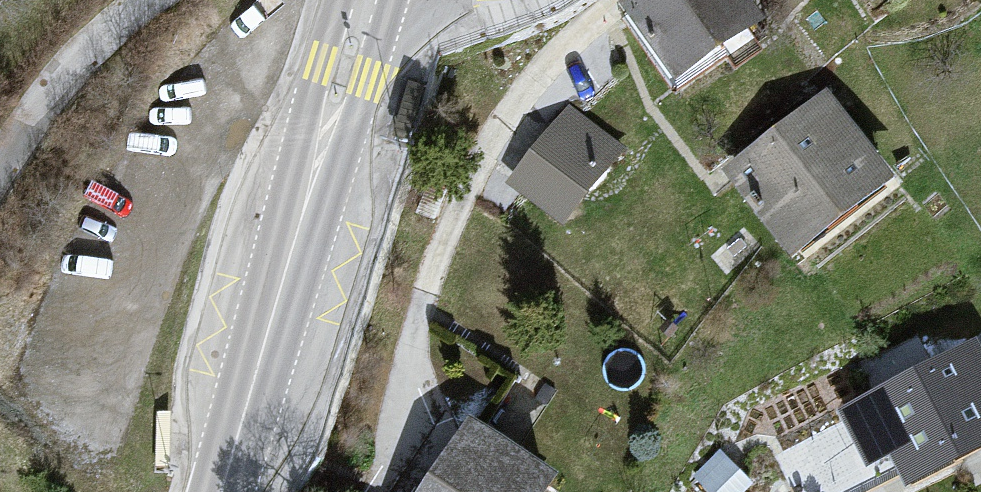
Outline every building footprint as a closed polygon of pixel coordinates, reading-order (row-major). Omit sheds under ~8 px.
[(627,1),(680,98),(779,32),(757,0),(629,0),(627,1)] [(838,103),(742,179),(816,270),(911,194),(838,103)] [(570,112),(513,185),(574,232),(630,159),(570,112)] [(980,462),(980,347),(842,406),(870,470),(904,456),(918,489),(980,462)] [(443,491),(570,491),(574,485),(484,428),(443,491)]
